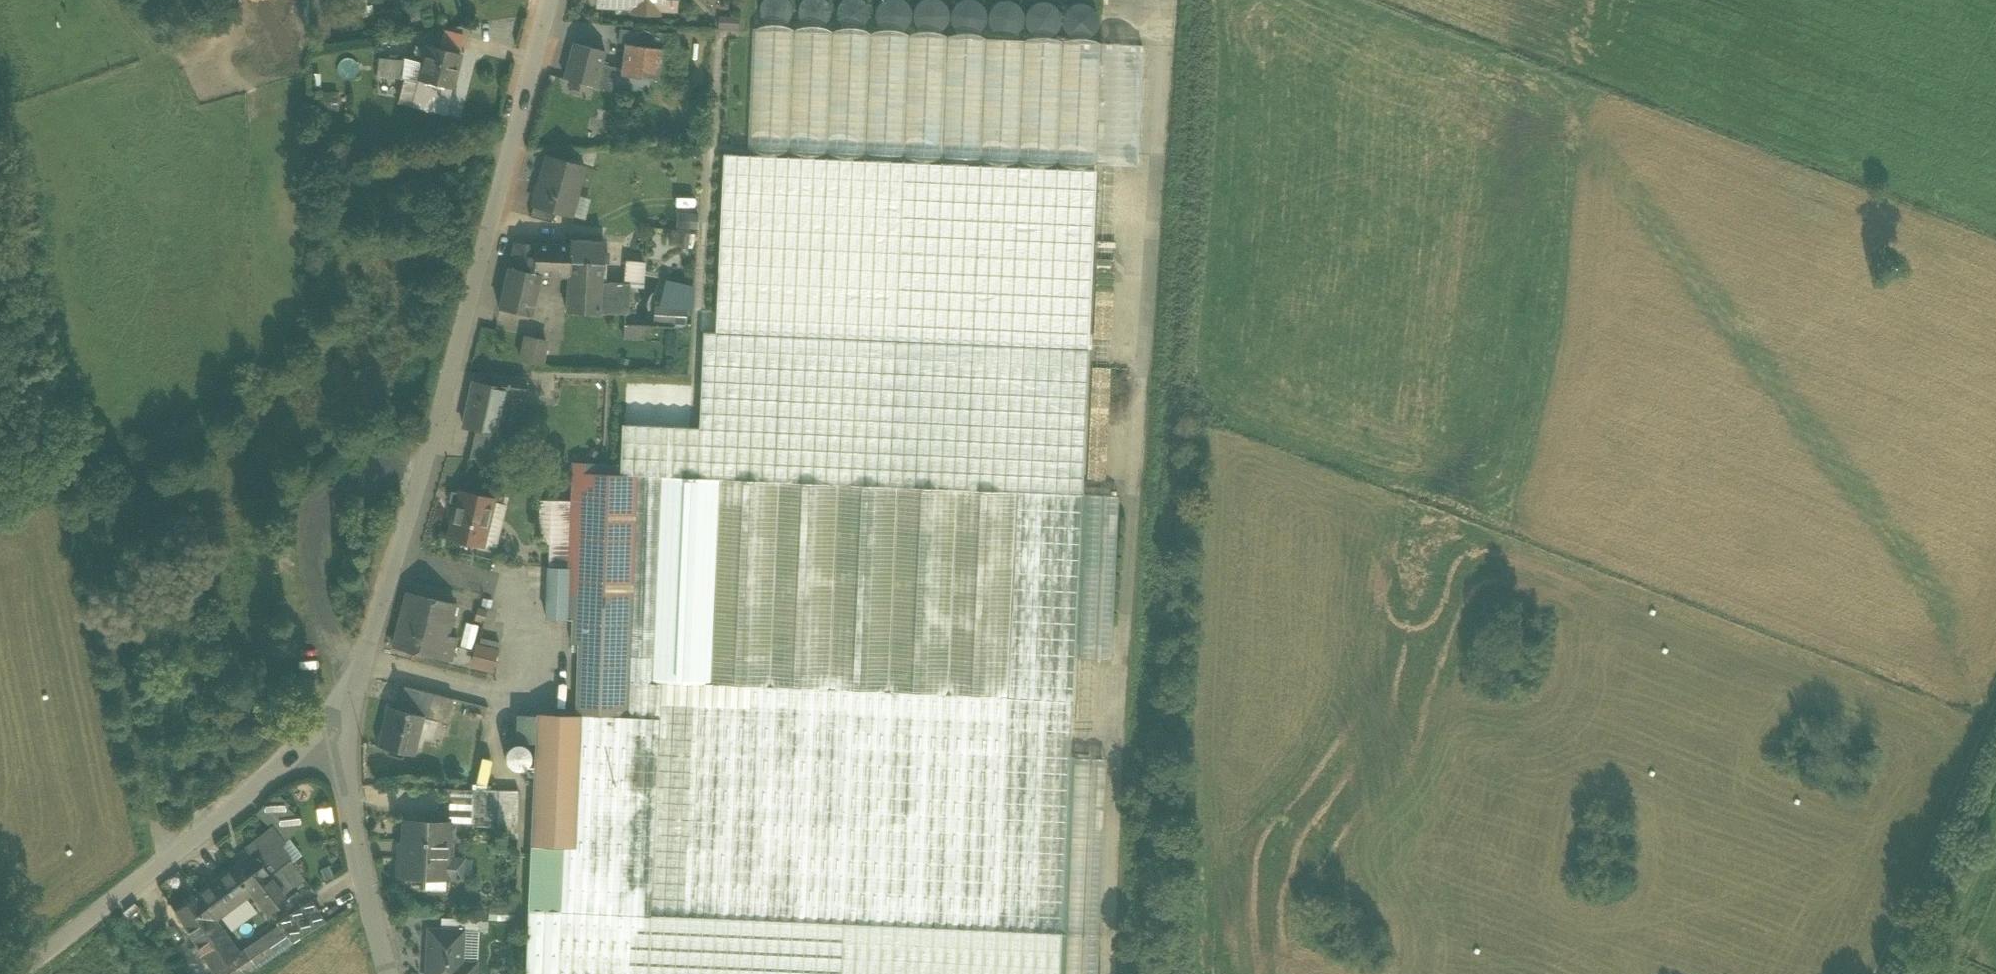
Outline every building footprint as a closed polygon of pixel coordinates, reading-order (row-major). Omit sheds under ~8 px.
[(367,0),(353,0),(356,18),(369,16),(367,0)] [(645,14),(647,14),(649,13),(651,12),(656,13),(656,7),(657,0),(599,0),(599,4),(618,5),(618,1),(635,2),(634,12),(639,12),(641,13),(643,14),(645,14)] [(838,17),(865,15),(864,0),(838,0),(838,17)] [(736,30),(737,16),(718,16),(718,30),(736,30)] [(748,150),(1137,166),(1142,46),(753,29),(748,150)] [(438,50),(458,54),(462,34),(442,30),(438,50)] [(626,44),(639,46),(641,33),(619,30),(617,43),(626,44)] [(666,49),(674,50),(676,37),(641,33),(639,46),(661,49),(666,49)] [(564,78),(595,87),(601,64),(605,51),(573,43),(564,78)] [(622,76),(657,81),(661,49),(639,46),(626,44),(623,70),(622,76)] [(412,110),(445,117),(451,88),(458,54),(438,50),(425,47),(422,63),(418,80),(418,81),(412,106),(412,110)] [(665,58),(682,60),(683,51),(674,50),(666,49),(665,58)] [(422,63),(405,61),(379,58),(377,75),(403,78),(418,80),(422,63)] [(595,87),(618,92),(622,76),(623,70),(601,64),(595,87)] [(418,81),(418,80),(403,78),(398,103),(412,106),(418,81)] [(338,112),(337,92),(323,92),(324,112),(338,112)] [(723,154),(715,332),(1087,348),(1095,170),(723,154)] [(554,211),(571,216),(577,195),(571,193),(579,166),(546,156),(533,205),(554,211)] [(571,193),(577,195),(584,167),(579,166),(571,193)] [(590,198),(577,195),(571,216),(584,219),(590,198)] [(530,216),(551,222),(554,211),(533,205),(530,216)] [(697,233),(698,214),(677,212),(676,232),(697,233)] [(624,284),(601,283),(602,262),(603,241),(570,240),(570,245),(571,245),(570,277),(568,277),(566,312),(600,313),(628,315),(629,287),(629,285),(624,284)] [(500,309),(531,316),(540,276),(568,277),(570,277),(571,245),(570,245),(515,244),(509,268),(500,309)] [(624,260),(624,284),(629,285),(629,287),(644,288),(645,261),(624,260)] [(691,310),(693,286),(665,279),(658,307),(686,309),(691,310)] [(686,325),(686,309),(658,307),(653,307),(653,324),(686,325)] [(645,324),(623,324),(623,339),(645,339),(645,324)] [(527,909),(559,910),(1060,932),(1068,756),(1074,656),(1081,494),(1087,348),(715,332),(702,332),(698,428),(621,425),(620,463),(619,474),(571,472),(570,500),(567,568),(573,568),(572,593),(609,595),(607,654),(605,716),(605,719),(574,718),(535,716),(534,742),(532,792),(530,846),(527,909)] [(521,360),(537,363),(542,341),(526,338),(521,360)] [(476,430),(497,434),(498,433),(506,395),(524,397),(526,379),(494,376),(492,386),(473,382),(463,427),(476,430)] [(527,437),(538,438),(538,429),(527,429),(527,437)] [(469,458),(498,459),(503,434),(498,433),(497,434),(476,430),(469,458)] [(571,461),(571,472),(619,474),(620,463),(571,461)] [(446,536),(485,545),(496,501),(457,492),(446,536)] [(1081,494),(1074,656),(1110,658),(1117,496),(1081,494)] [(548,567),(567,568),(570,500),(540,499),(538,543),(549,544),(548,567)] [(485,545),(495,548),(506,503),(496,501),(485,545)] [(546,619),(571,620),(572,593),(573,568),(567,568),(548,567),(546,619)] [(457,638),(448,636),(455,605),(406,593),(399,621),(393,646),(442,658),(452,661),(457,638)] [(609,595),(572,593),(571,620),(570,643),(577,643),(574,718),(605,719),(605,716),(607,654),(609,595)] [(494,672),(498,649),(474,644),(470,667),(494,672)] [(455,699),(434,694),(409,687),(405,701),(403,711),(424,716),(438,719),(449,722),(455,699)] [(380,747),(413,755),(419,736),(424,716),(403,711),(391,708),(380,747)] [(516,741),(534,742),(535,716),(517,715),(516,741)] [(432,739),(438,719),(424,716),(419,736),(432,739)] [(525,746),(515,743),(506,749),(504,758),(510,767),(520,769),(528,764),(530,755),(525,746)] [(1068,756),(1060,932),(1098,934),(1105,758),(1068,756)] [(469,823),(471,789),(449,789),(448,822),(469,823)] [(469,825),(496,826),(497,791),(471,789),(469,823),(469,825)] [(518,791),(497,791),(496,826),(495,838),(516,839),(518,791)] [(279,795),(269,806),(273,810),(280,802),(293,813),(286,821),(291,826),(286,832),(281,826),(277,831),(276,832),(284,842),(288,838),(303,821),(288,807),(290,804),(279,795)] [(293,813),(280,802),(273,810),(286,821),(293,813)] [(269,806),(267,805),(258,814),(277,831),(281,826),(286,821),(273,810),(269,806)] [(333,821),(330,806),(316,809),(319,824),(333,821)] [(291,826),(286,821),(281,826),(286,832),(291,826)] [(446,879),(463,880),(464,859),(447,858),(448,823),(404,821),(403,856),(399,856),(398,877),(424,878),(446,879)] [(245,847),(251,854),(252,853),(270,876),(280,869),(290,861),(291,860),(279,846),(284,842),(276,832),(272,826),(245,847)] [(279,846),(291,860),(299,853),(288,838),(284,842),(279,846)] [(233,867),(233,868),(251,891),(270,876),(252,853),(251,854),(233,867)] [(473,859),(464,859),(463,880),(472,880),(473,859)] [(310,887),(290,861),(280,869),(297,891),(296,892),(299,895),(310,887)] [(233,868),(197,895),(214,919),(219,915),(245,896),(251,891),(233,868)] [(297,891),(280,869),(270,876),(287,899),(296,892),(297,891)] [(270,876),(251,891),(268,913),(287,899),(270,876)] [(446,890),(446,879),(424,878),(424,890),(446,890)] [(231,941),(214,919),(197,895),(196,896),(175,912),(205,960),(213,973),(226,964),(240,953),(231,941)] [(257,912),(245,896),(219,915),(231,931),(257,912)] [(311,900),(287,916),(301,937),(325,922),(311,900)] [(513,921),(514,902),(489,901),(488,920),(513,921)] [(559,910),(527,909),(524,973),(557,973),(559,910)] [(1060,932),(559,910),(557,973),(1059,973),(1060,932)] [(301,937),(287,916),(276,923),(279,926),(292,943),(301,937)] [(441,917),(440,929),(462,930),(477,931),(477,919),(441,917)] [(244,950),(247,955),(256,967),(292,944),(292,943),(279,926),(244,950)] [(426,973),(475,973),(475,963),(461,962),(462,930),(440,929),(429,929),(426,973)] [(477,931),(462,930),(461,962),(475,963),(477,963),(478,931),(477,931)] [(256,967),(247,955),(237,962),(241,968),(233,973),(226,964),(213,973),(214,973),(246,973),(256,967)]
